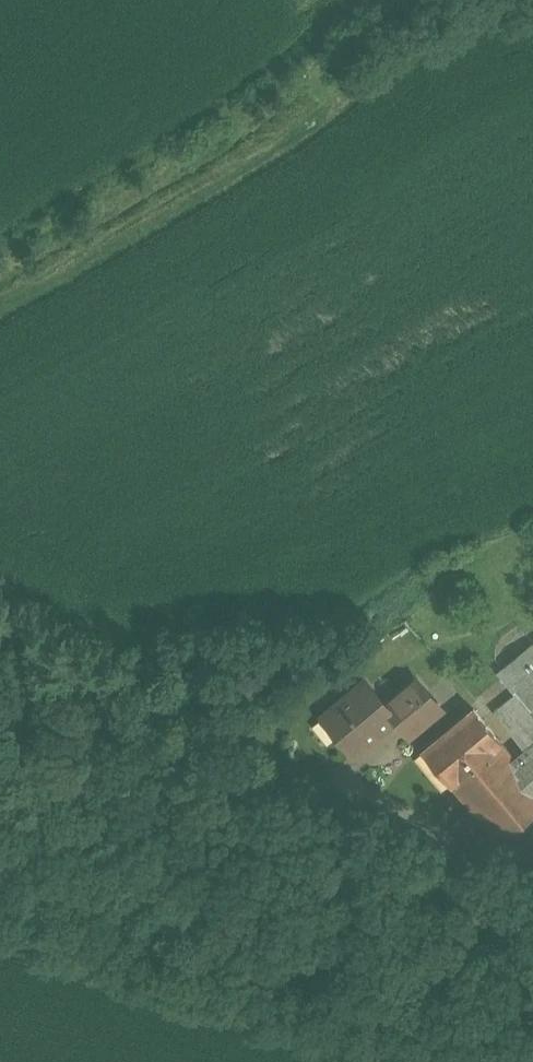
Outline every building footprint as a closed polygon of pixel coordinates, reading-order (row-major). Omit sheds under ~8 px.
[(498,672),(517,694),(496,711),(522,744),(512,752),(532,777),(532,643),(498,672)] [(442,708),(417,678),(386,704),(367,681),(324,717),(354,754),(396,719),(410,735),(430,719),(438,713),(437,713),(442,708)] [(504,742),(476,707),(424,750),(452,784),(504,742)] [(504,742),(452,784),(499,842),(532,814),(532,777),(512,752),(504,742)]
